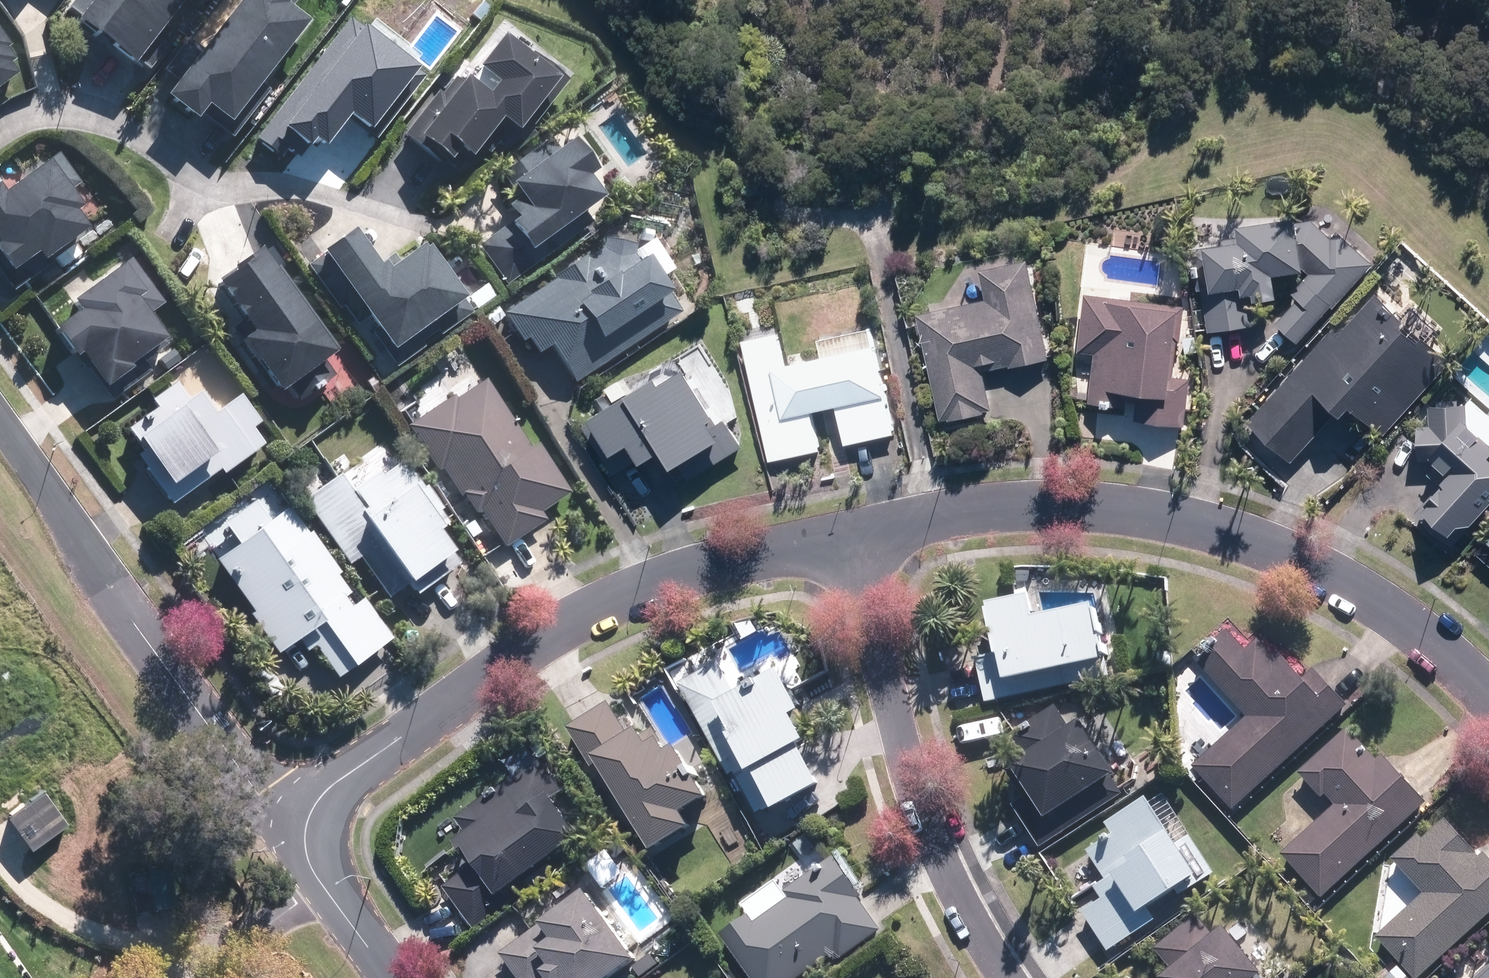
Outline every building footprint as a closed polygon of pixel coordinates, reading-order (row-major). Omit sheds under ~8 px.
[(179,0),(72,0),(63,12),(72,19),(68,25),(124,69),(179,0)] [(196,52),(183,42),(158,73),(171,83),(157,102),(187,125),(194,115),(226,140),(263,93),(253,86),(303,22),(286,9),(293,0),(236,0),(196,52)] [(436,97),(432,94),(398,138),(437,169),(440,166),(453,176),(456,172),(454,171),(461,162),(491,124),(498,129),(489,141),(499,149),(521,121),(528,127),(563,83),(526,55),(521,61),(494,40),(468,72),(487,87),(478,99),(456,82),(455,84),(450,80),(436,97)] [(8,79),(1,69),(6,65),(0,58),(0,86),(8,79)] [(552,152),(543,140),(497,174),(506,186),(504,188),(511,198),(497,208),(509,223),(475,248),(480,255),(475,258),(504,297),(583,239),(578,232),(590,223),(579,209),(594,199),(579,180),(586,175),(563,144),(552,152)] [(54,156),(0,195),(0,280),(10,293),(46,266),(42,260),(48,255),(59,269),(78,255),(68,242),(80,233),(68,216),(74,211),(62,195),(76,186),(54,156)] [(1333,306),(1371,261),(1335,230),(1330,234),(1312,218),(1297,220),(1296,215),(1238,221),(1239,233),(1219,235),(1220,243),(1192,246),(1197,288),(1203,287),(1207,328),(1257,322),(1254,295),(1275,292),(1271,269),(1302,265),(1309,272),(1291,293),(1295,296),(1273,322),(1297,342),(1330,304),(1333,306)] [(380,272),(375,265),(371,268),(345,232),(313,255),(393,368),(467,315),(418,245),(380,272)] [(568,382),(673,311),(637,257),(633,260),(627,254),(629,243),(597,237),(595,247),(581,257),(579,254),(547,275),(548,277),(497,311),(516,340),(521,337),(531,352),(543,345),(568,382)] [(267,275),(251,253),(228,269),(230,272),(209,287),(236,324),(226,331),(235,344),(232,346),(247,367),(250,365),(272,395),(283,387),(295,403),(331,377),(320,362),(334,352),(275,270),(267,275)] [(982,369),(1047,356),(1026,258),(977,266),(984,297),(916,312),(939,418),(947,417),(947,419),(982,412),(983,409),(991,408),(982,369)] [(159,306),(125,261),(65,305),(71,314),(46,332),(67,361),(71,358),(97,393),(124,373),(121,370),(158,344),(140,320),(159,306)] [(1172,376),(1183,304),(1084,290),(1075,350),(1092,352),(1086,399),(1124,404),(1125,396),(1137,398),(1134,418),(1184,425),(1191,378),(1172,376)] [(1333,324),(1247,420),(1291,458),(1336,408),(1340,412),(1349,402),(1383,433),(1450,358),(1375,291),(1340,331),(1333,324)] [(777,330),(740,338),(769,459),(818,447),(809,409),(836,403),(844,442),(892,431),(871,343),(786,363),(777,330)] [(665,442),(687,477),(742,443),(725,415),(717,419),(683,365),(659,379),(654,372),(625,390),(627,393),(589,416),(610,450),(627,440),(639,459),(665,442)] [(446,393),(402,423),(434,469),(436,468),(455,495),(457,493),(470,513),(475,509),(500,546),(540,518),(535,510),(564,491),(530,441),(525,445),(479,378),(449,398),(446,393)] [(136,455),(131,459),(168,507),(214,471),(218,477),(259,446),(247,431),(255,425),(234,397),(210,416),(193,394),(183,402),(170,385),(146,404),(151,410),(122,432),(129,441),(127,443),(136,455)] [(1415,511),(1451,545),(1483,511),(1487,514),(1488,512),(1488,440),(1466,419),(1465,402),(1429,405),(1429,423),(1417,424),(1419,458),(1434,457),(1448,471),(1440,479),(1444,482),(1441,485),(1440,483),(1432,490),(1433,491),(1415,511)] [(334,478),(299,502),(345,566),(355,559),(384,600),(403,586),(411,598),(455,567),(431,534),(444,525),(435,513),(439,511),(422,488),(419,490),(399,463),(376,480),(372,475),(345,494),(334,478)] [(334,680),(387,640),(359,601),(347,610),(339,599),(345,594),(332,577),(335,575),(306,535),(304,536),(284,509),(264,524),(249,504),(218,526),(221,531),(204,543),(216,559),(210,563),(248,614),(246,616),(275,655),(294,641),(303,653),(310,648),(334,680)] [(1477,552),(1488,563),(1488,538),(1477,552)] [(984,702),(1108,675),(1093,604),(1031,617),(1026,595),(987,603),(988,608),(984,609),(988,629),(990,629),(992,634),(989,635),(994,654),(975,659),(984,702)] [(1231,810),(1346,704),(1313,668),(1302,678),(1278,652),(1274,656),(1257,637),(1244,648),(1226,629),(1192,659),(1245,717),(1191,766),(1231,810)] [(1151,674),(1148,660),(1135,662),(1137,676),(1151,674)] [(718,663),(678,684),(728,776),(733,773),(755,813),(816,779),(796,743),(803,739),(790,714),(797,710),(776,670),(734,693),(718,663)] [(626,732),(606,702),(565,727),(589,767),(595,764),(649,852),(689,827),(680,811),(706,795),(675,743),(663,750),(650,729),(639,735),(634,727),(626,732)] [(1112,773),(1078,720),(1068,727),(1055,706),(1010,735),(1024,756),(1003,771),(1021,797),(1010,804),(1039,848),(1122,793),(1110,775),(1112,773)] [(1320,896),(1425,802),(1381,752),(1374,759),(1347,729),(1298,772),(1321,797),(1325,793),(1335,804),(1281,853),(1320,896)] [(471,865),(442,887),(473,929),(517,895),(510,886),(576,837),(548,800),(561,790),(539,760),(512,780),(508,776),(453,817),(463,832),(452,839),(471,865)] [(33,851),(71,825),(47,792),(10,818),(33,851)] [(1107,951),(1155,919),(1147,907),(1175,888),(1179,894),(1213,872),(1188,835),(1175,844),(1144,797),(1105,823),(1111,832),(1085,849),(1104,879),(1093,887),(1100,898),(1080,910),(1107,951)] [(1488,913),(1488,860),(1482,852),(1478,856),(1443,818),(1420,838),(1417,835),(1391,859),(1422,893),(1376,936),(1414,977),(1418,977),(1488,913)] [(719,934),(750,977),(797,977),(835,951),(840,959),(880,931),(857,898),(861,895),(832,854),(782,890),(788,899),(754,922),(747,914),(719,934)] [(633,960),(582,889),(496,950),(516,977),(607,977),(633,960)] [(1221,928),(1212,935),(1196,915),(1153,948),(1170,968),(1158,977),(1159,977),(1261,977),(1221,928)] [(1475,977),(1488,977),(1488,964),(1475,977)]
